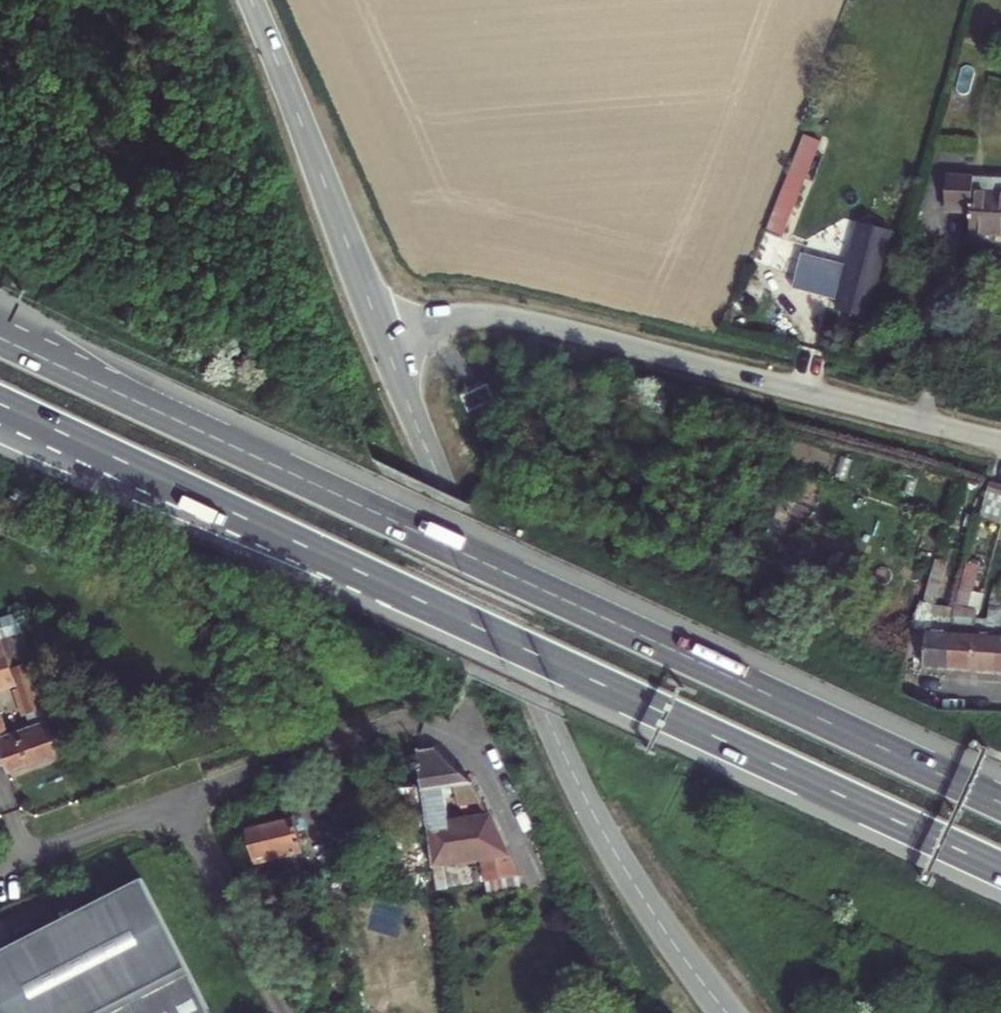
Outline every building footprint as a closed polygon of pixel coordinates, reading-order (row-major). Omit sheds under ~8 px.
[(779,235),(818,136),(804,130),(764,230),(779,235)] [(943,172),(942,198),(971,198),(971,220),(1000,221),(1000,181),(972,181),(971,173),(943,172)] [(865,227),(850,274),(841,304),(838,314),(867,323),(894,235),(865,227)] [(798,291),(841,304),(850,274),(807,261),(798,291)] [(486,383),(465,392),(473,411),(494,401),(486,383)] [(992,480),(984,515),(1000,520),(1000,482),(992,480)] [(937,564),(914,628),(922,632),(922,664),(956,665),(961,607),(933,606),(947,567),(937,564)] [(961,607),(956,665),(982,667),(987,608),(975,608),(985,569),(971,568),(961,607)] [(987,608),(982,667),(1000,667),(1000,609),(987,608)] [(12,625),(17,641),(41,632),(36,617),(12,625)] [(17,641),(0,646),(0,698),(28,688),(43,732),(19,740),(12,720),(0,724),(0,746),(3,745),(15,779),(77,759),(47,667),(42,669),(38,655),(23,660),(17,641)] [(439,749),(418,753),(422,787),(456,783),(458,803),(482,800),(476,788),(439,749)] [(423,796),(431,864),(480,858),(490,878),(517,875),(490,817),(447,822),(445,804),(432,806),(431,796),(423,796)] [(293,819),(246,830),(254,862),(301,851),(293,819)] [(5,1004),(9,1012),(212,1012),(142,879),(0,951),(0,1006),(5,1004)]
